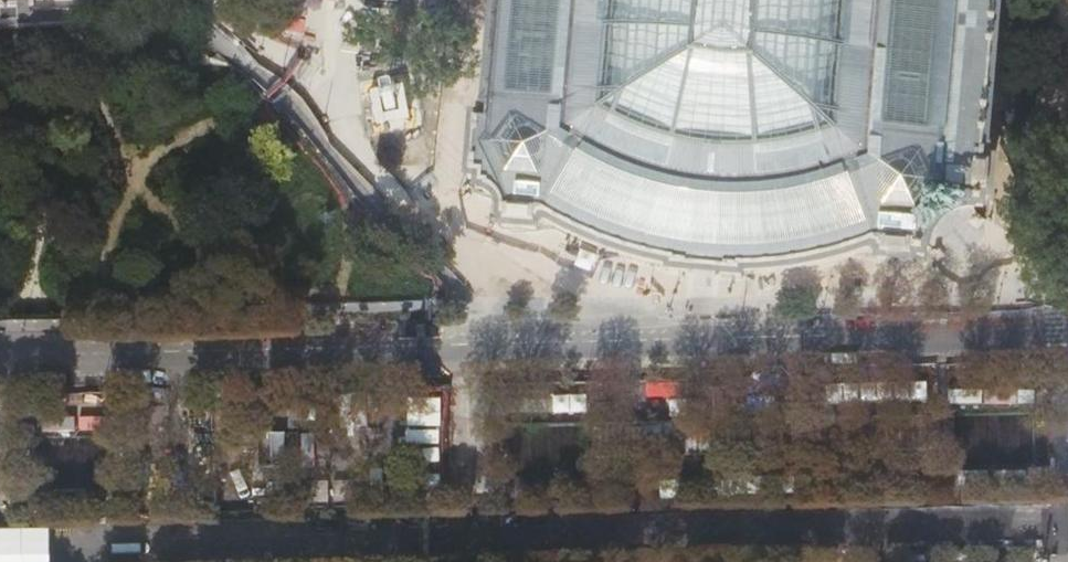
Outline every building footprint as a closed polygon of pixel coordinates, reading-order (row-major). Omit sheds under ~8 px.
[(482,118),(470,117),(465,179),(477,180),(476,189),(482,190),(482,192),(485,193),(488,194),(491,197),(494,199),(496,202),(497,205),(497,209),(498,213),(498,217),(497,221),(500,221),(500,227),(536,230),(535,224),(539,224),(539,222),(539,221),(540,220),(541,220),(555,228),(569,235),(583,242),(595,246),(609,252),(629,258),(640,262),(654,265),(667,268),(666,271),(688,273),(689,265),(719,267),(718,275),(741,277),(741,273),(773,272),(796,269),(815,266),(836,260),(854,255),(864,252),(869,249),(873,248),(874,248),(874,249),(875,249),(875,250),(874,252),(877,253),(876,259),(913,262),(913,258),(925,259),(925,250),(928,252),(935,263),(945,256),(939,246),(933,251),(925,247),(929,239),(934,228),(926,222),(927,221),(926,220),(927,220),(927,218),(935,211),(942,205),(944,205),(945,205),(946,206),(947,205),(951,214),(960,211),(971,208),(974,217),(968,222),(978,232),(986,223),(977,214),(976,214),(975,209),(983,210),(984,198),(989,199),(992,162),(985,162),(999,0),(492,0),(482,118)] [(337,92),(336,118),(366,119),(367,93),(337,92)]
